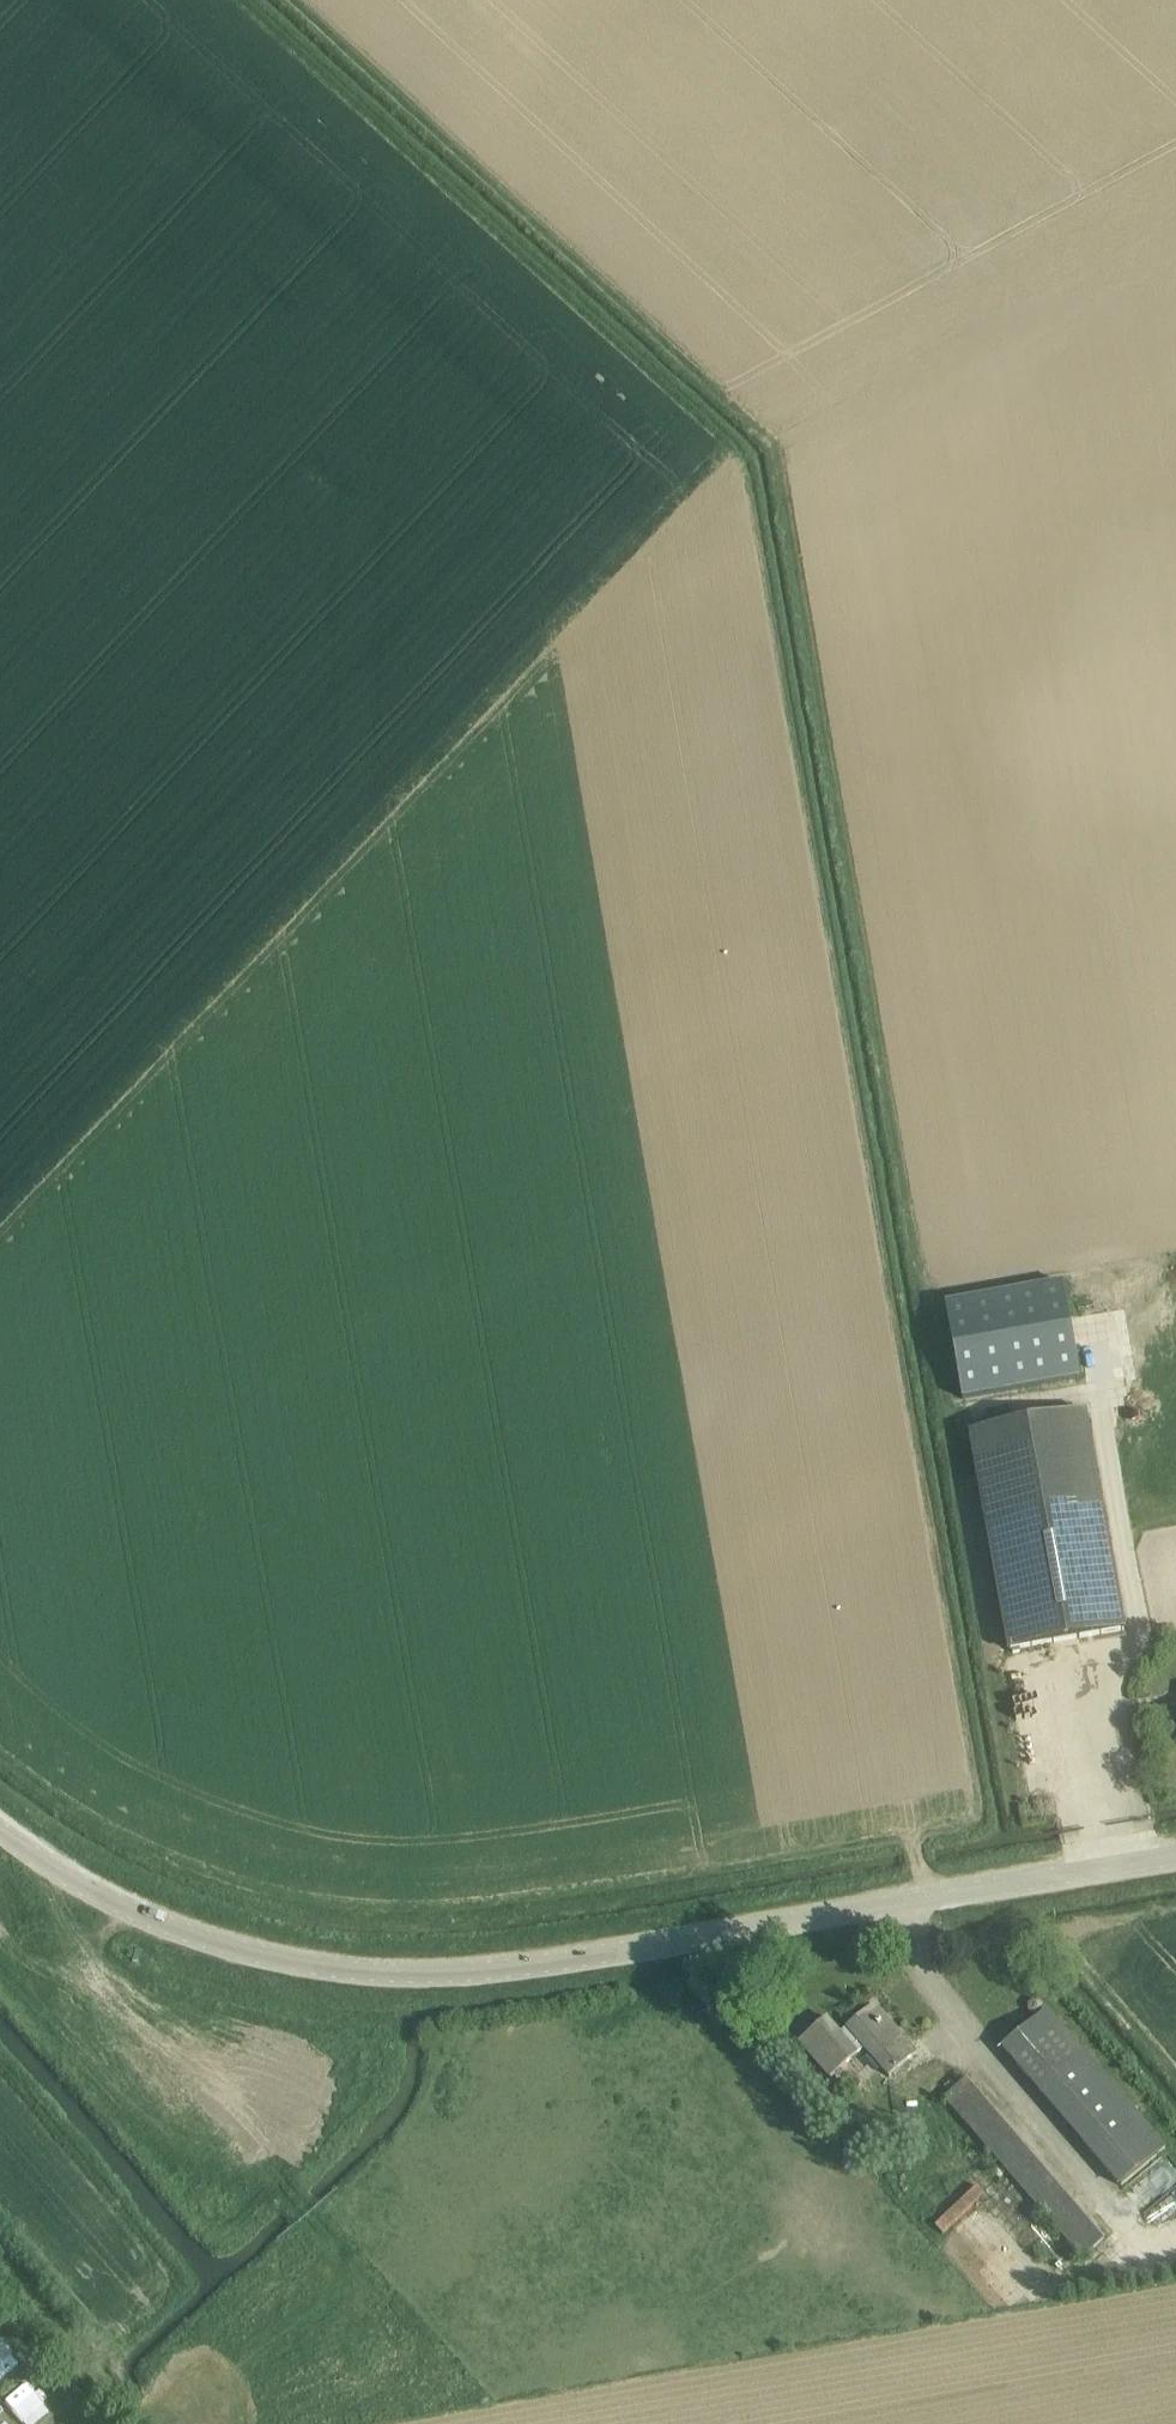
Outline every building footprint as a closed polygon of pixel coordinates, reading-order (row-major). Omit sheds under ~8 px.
[(956,1303),(972,1401),(1101,1381),(1086,1284),(956,1303)] [(1011,1650),(1125,1630),(1085,1413),(972,1434),(1011,1650)] [(1030,2003),(1029,2009),(1033,2014),(1039,2015),(1044,2011),(1044,2005),(1040,2000),(1034,1999),(1030,2003)] [(918,2053),(891,2022),(875,2004),(841,2033),(827,2018),(800,2041),(831,2077),(865,2048),(890,2077),(918,2053)] [(1004,2048),(1019,2066),(1121,2188),(1166,2151),(1064,2027),(1048,2009),(1004,2048)] [(1105,2239),(968,2080),(962,2083),(958,2077),(946,2087),(951,2094),(946,2099),(1083,2258),(1105,2239)] [(24,2349),(16,2356),(23,2364),(31,2357),(24,2349)]
